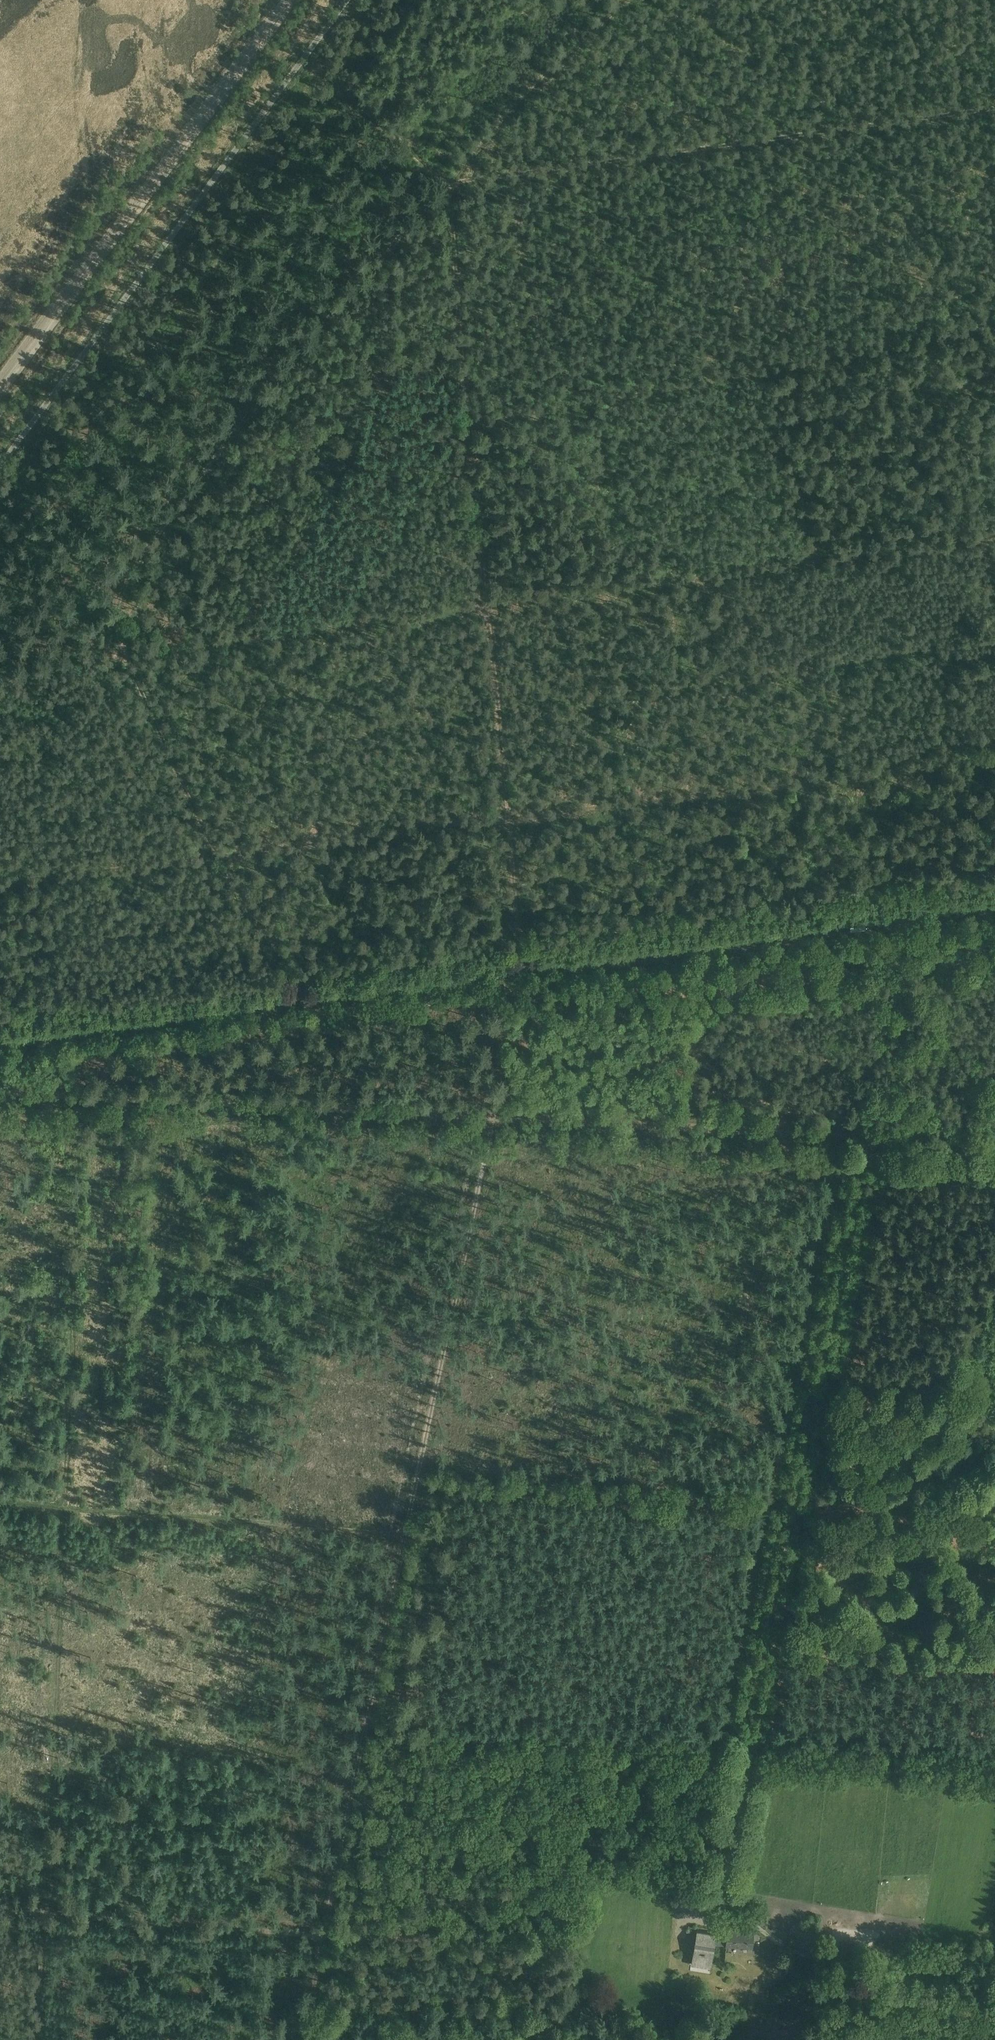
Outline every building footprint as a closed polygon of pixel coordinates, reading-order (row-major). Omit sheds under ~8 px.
[(683,1917),(693,1917),(693,1902),(683,1902),(683,1917)] [(717,1933),(697,1930),(691,1965),(711,1968),(715,1943),(725,1944),(726,1945),(726,1946),(728,1946),(729,1930),(727,1930),(727,1929),(718,1927),(717,1933)] [(728,1946),(753,1948),(753,1931),(729,1930),(728,1946)]
